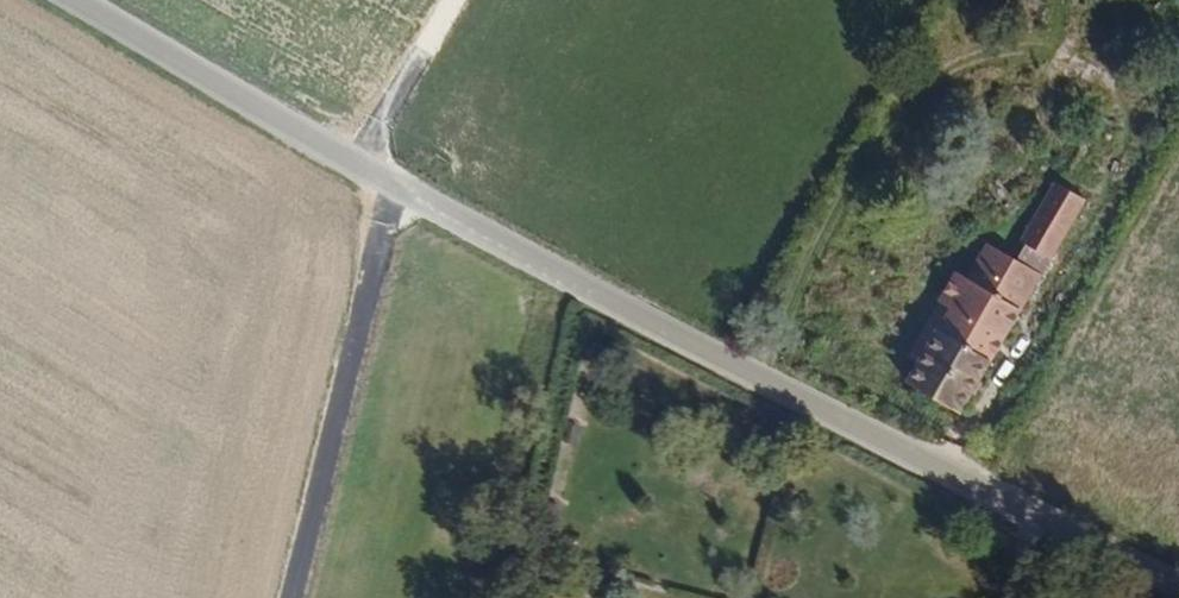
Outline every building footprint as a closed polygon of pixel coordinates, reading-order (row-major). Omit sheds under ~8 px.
[(1008,279),(1029,290),(1056,245),(1037,232),(1008,279)] [(898,401),(920,415),(1003,276),(981,261),(959,299),(947,293),(930,322),(941,329),(908,384),(898,401)] [(920,415),(945,431),(1029,290),(1008,279),(1003,276),(920,415)] [(897,377),(908,384),(941,329),(930,322),(897,377)] [(976,457),(984,463),(990,453),(981,447),(976,457)]
